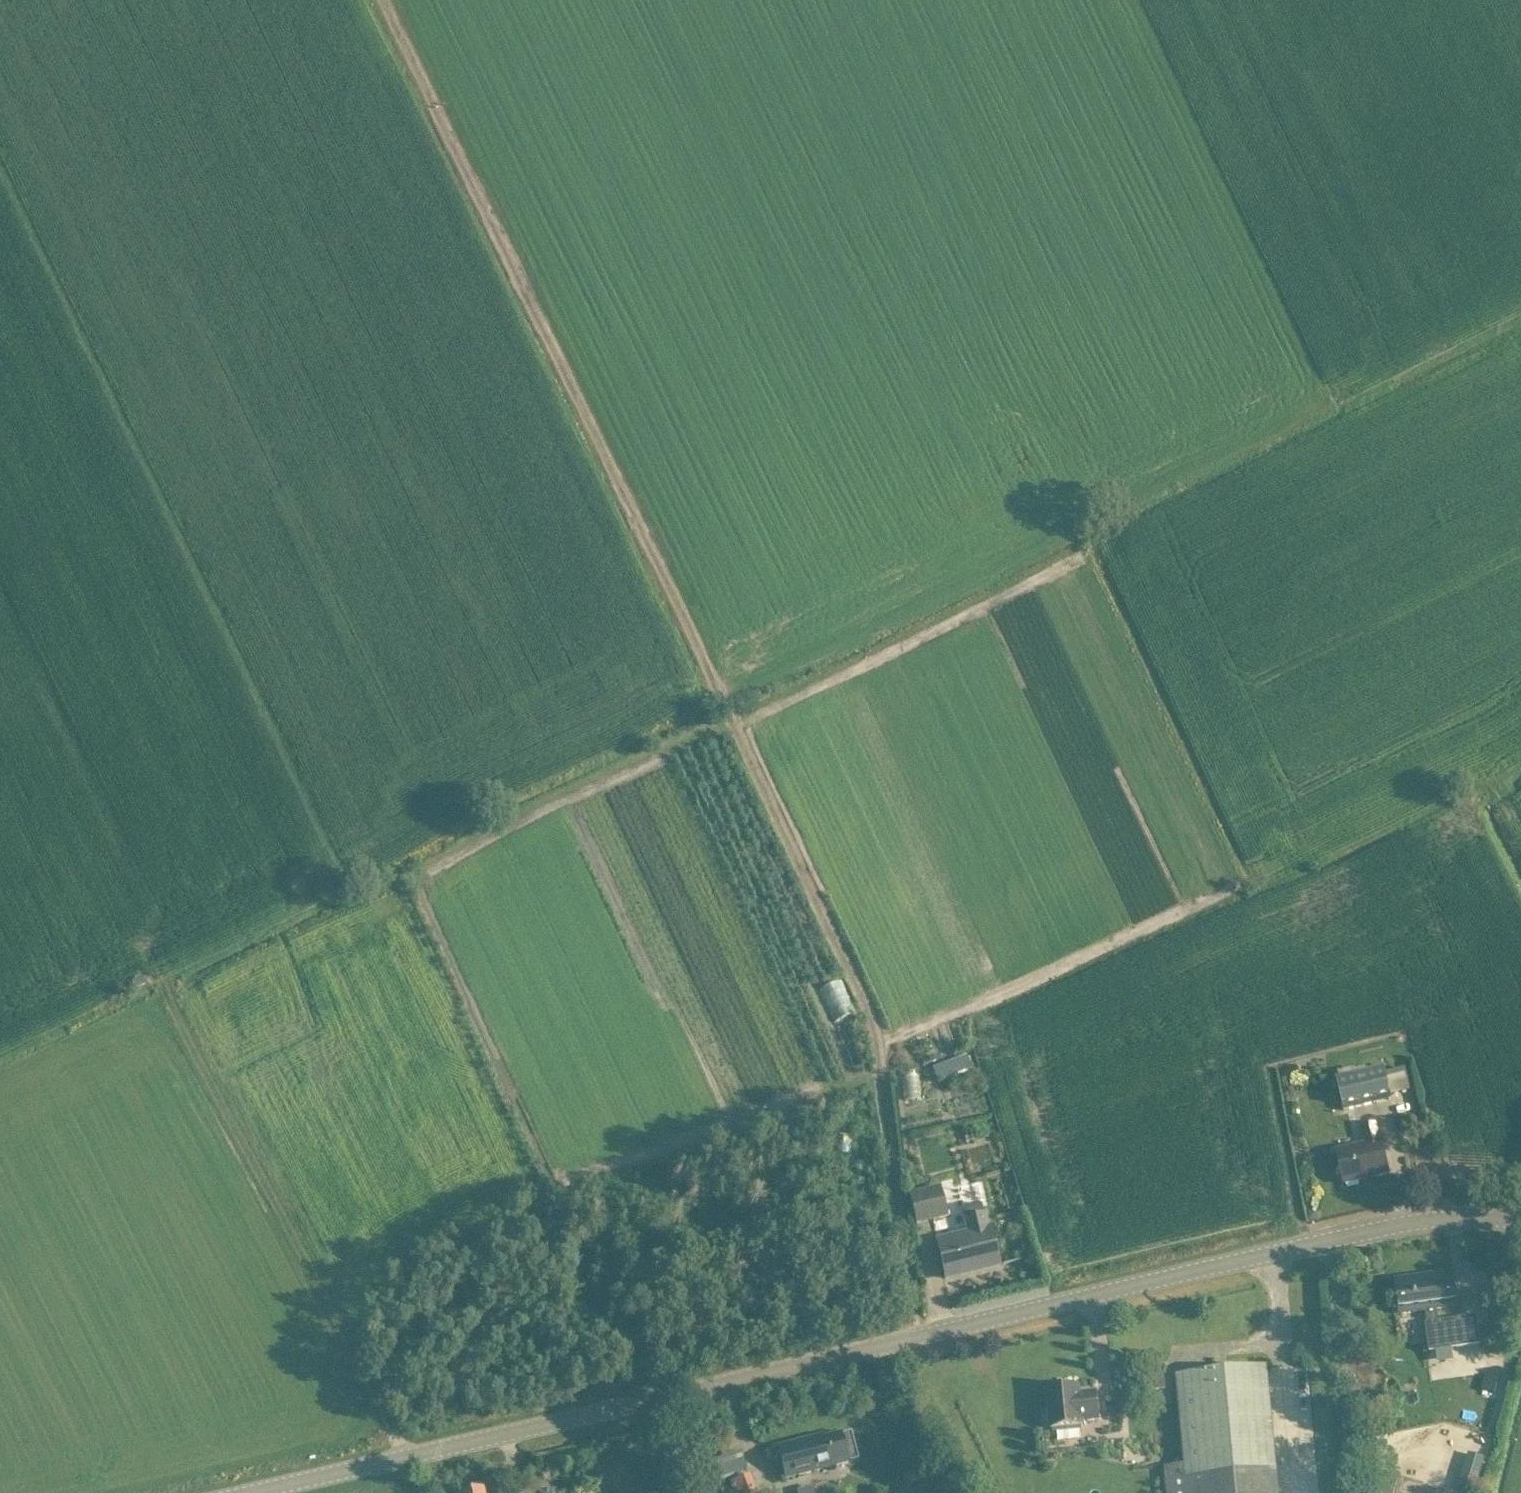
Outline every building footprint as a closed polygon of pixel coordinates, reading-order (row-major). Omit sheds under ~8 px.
[(841,1037),(865,1028),(849,984),(825,993),(841,1037)] [(967,1056),(950,1062),(954,1075),(972,1069),(967,1056)] [(1390,1099),(1389,1095),(1393,1094),(1393,1096),(1411,1091),(1409,1081),(1410,1080),(1407,1068),(1387,1073),(1386,1065),(1382,1066),(1367,1070),(1367,1066),(1338,1072),(1339,1077),(1336,1078),(1344,1110),(1390,1099)] [(908,1079),(909,1105),(927,1105),(926,1079),(908,1079)] [(1389,1174),(1385,1155),(1378,1124),(1361,1128),(1365,1145),(1337,1151),(1345,1184),(1389,1174)] [(948,1216),(939,1185),(908,1194),(916,1224),(948,1216)] [(963,1218),(966,1233),(937,1240),(947,1279),(999,1266),(986,1212),(983,1213),(981,1205),(979,1206),(978,1203),(965,1206),(966,1208),(963,1209),(965,1218),(963,1218)] [(1457,1308),(1455,1293),(1453,1273),(1396,1281),(1399,1300),(1401,1313),(1426,1310),(1432,1354),(1483,1346),(1479,1319),(1439,1324),(1437,1310),(1457,1308)] [(1179,1397),(1185,1465),(1165,1467),(1168,1492),(1279,1492),(1270,1388),(1268,1368),(1177,1377),(1179,1397)] [(1486,1375),(1483,1390),(1495,1393),(1500,1377),(1486,1375)] [(1080,1386),(1073,1387),(1048,1389),(1050,1409),(1050,1412),(1047,1412),(1049,1423),(1051,1423),(1052,1430),(1084,1427),(1083,1422),(1101,1421),(1098,1393),(1081,1394),(1080,1386)] [(1368,1402),(1357,1408),(1362,1418),(1374,1412),(1368,1402)] [(1111,1428),(1127,1428),(1127,1413),(1111,1413),(1111,1428)] [(859,1460),(851,1432),(812,1443),(811,1439),(778,1448),(783,1467),(786,1479),(806,1474),(859,1460)] [(1470,1492),(1474,1492),(1484,1458),(1472,1454),(1461,1490),(1470,1492)] [(750,1475),(731,1482),(734,1492),(756,1492),(750,1475)]
